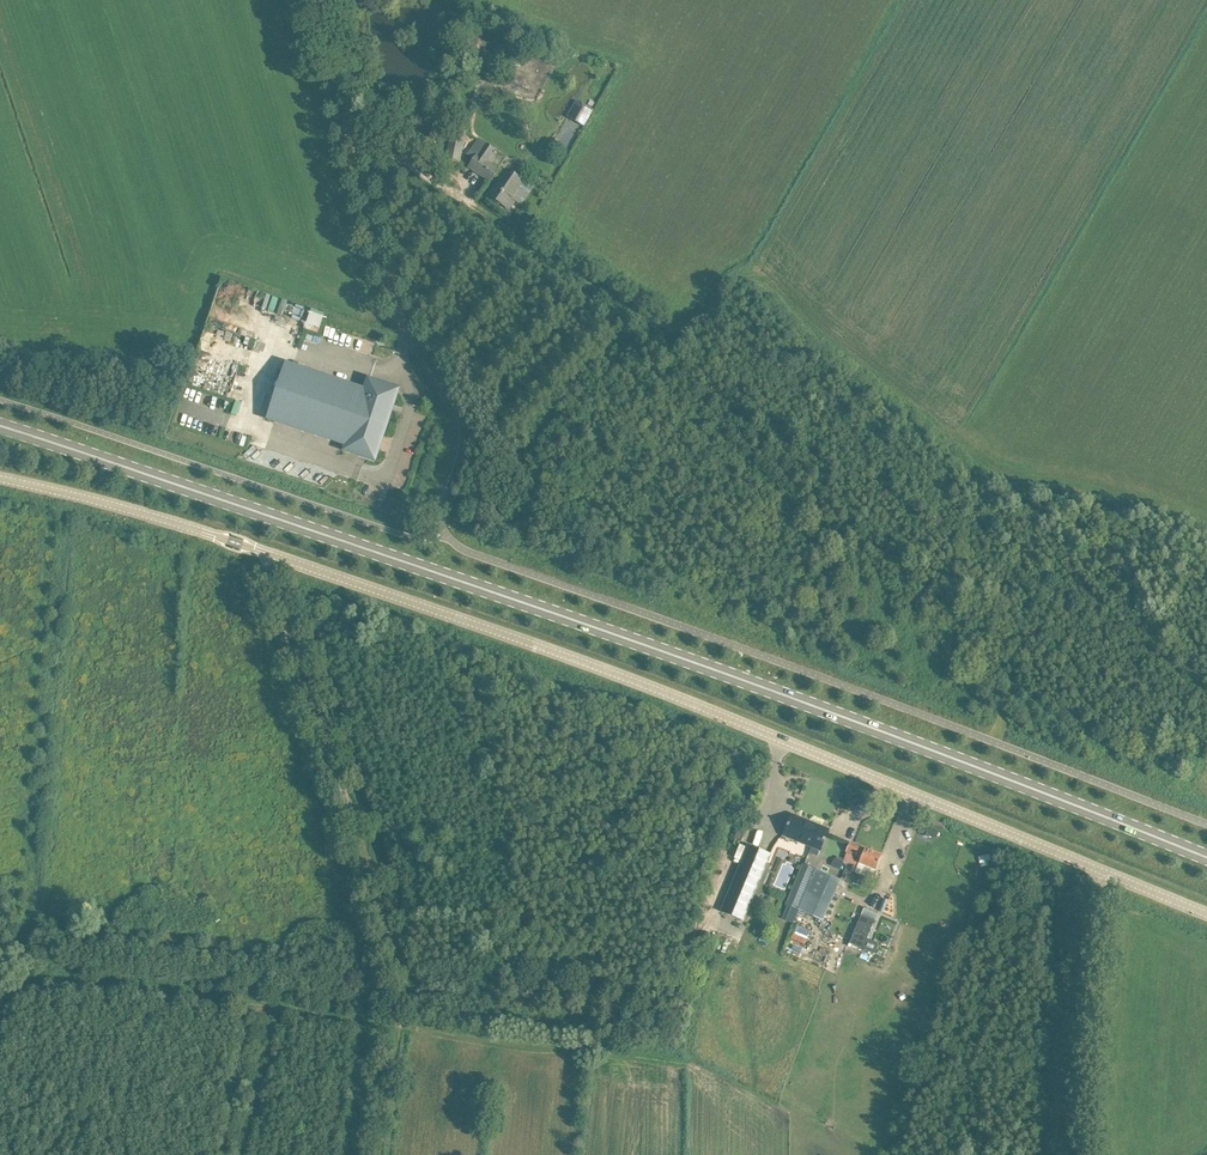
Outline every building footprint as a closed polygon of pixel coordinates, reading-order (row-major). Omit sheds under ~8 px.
[(467,85),(463,103),(475,106),(479,88),(467,85)] [(580,103),(572,117),(586,125),(594,110),(580,103)] [(434,136),(422,138),(424,147),(436,145),(434,136)] [(494,175),(506,157),(485,143),(469,167),(484,176),(487,171),(494,175)] [(523,181),(506,170),(489,195),(509,209),(515,199),(512,197),(523,181)] [(258,292),(256,306),(266,307),(268,293),(258,292)] [(304,328),(319,332),(324,312),(309,309),(304,328)] [(347,449),(374,458),(397,390),(369,381),(366,392),(288,366),(270,417),(349,444),(347,449)] [(811,847),(809,853),(818,856),(829,829),(792,814),(783,835),(811,847)] [(921,826),(919,832),(923,833),(922,835),(928,837),(929,835),(936,838),(938,832),(921,826)] [(859,863),(876,870),(882,855),(865,848),(865,849),(850,843),(844,859),(843,860),(858,866),(859,863)] [(748,846),(721,911),(743,920),(770,855),(748,846)] [(989,854),(978,857),(980,863),(990,860),(989,854)] [(836,858),(833,866),(840,869),(843,861),(843,860),(844,859),(837,856),(836,858)] [(816,870),(804,865),(787,905),(798,909),(816,870)] [(798,909),(823,920),(841,880),(817,869),(816,870),(798,909)] [(861,915),(848,946),(851,947),(852,945),(863,949),(875,921),(861,915)] [(629,1004),(630,995),(616,993),(615,1002),(629,1004)]
